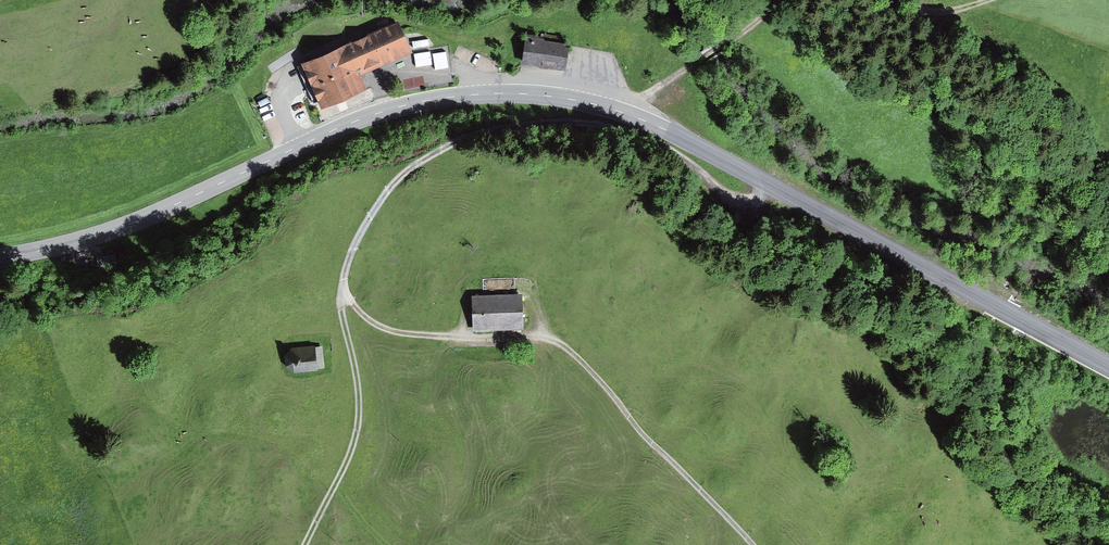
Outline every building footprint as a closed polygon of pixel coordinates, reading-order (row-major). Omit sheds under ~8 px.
[(407,51),(394,22),(299,64),(319,109),(365,88),(358,73),(407,51)] [(569,46),(527,38),(523,65),(565,73),(569,46)] [(434,53),(438,68),(452,65),(448,49),(434,53)] [(418,64),(433,62),(432,50),(417,51),(418,64)] [(521,324),(519,292),(473,295),(475,327),(521,324)] [(328,360),(326,340),(298,343),(291,350),(292,358),(300,363),(328,360)]
